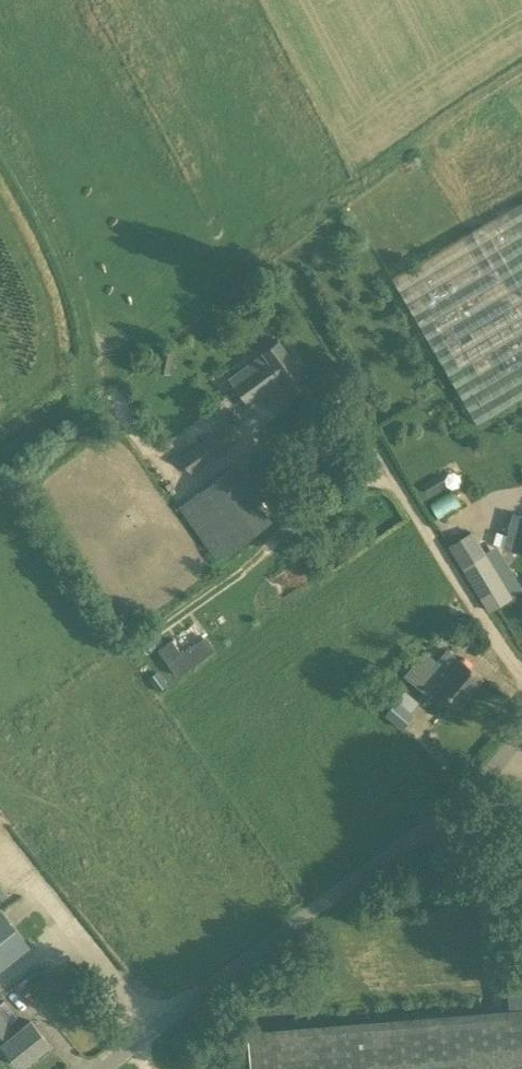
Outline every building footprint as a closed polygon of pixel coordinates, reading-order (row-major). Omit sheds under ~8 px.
[(391,278),(484,426),(521,402),(521,202),(391,278)] [(286,385),(302,373),(277,338),(261,350),(263,352),(228,377),(250,407),(284,382),(286,385)] [(169,372),(173,351),(161,348),(156,370),(169,372)] [(190,474),(233,442),(221,426),(178,457),(190,474)] [(216,561),(271,520),(232,466),(177,507),(216,561)] [(424,485),(429,493),(444,484),(439,476),(424,485)] [(502,547),(521,553),(521,514),(512,512),(502,547)] [(487,612),(512,598),(484,552),(460,566),(487,612)] [(450,635),(465,647),(473,638),(459,625),(450,635)] [(204,636),(181,653),(171,639),(158,649),(177,675),(213,650),(204,636)] [(457,704),(482,675),(460,657),(459,659),(446,648),(436,660),(424,649),(403,675),(430,697),(438,688),(457,704)] [(156,672),(149,677),(157,689),(165,684),(156,672)] [(402,729),(414,715),(396,700),(384,713),(402,729)] [(0,910),(0,967),(28,945),(0,910)] [(2,1044),(19,1066),(49,1042),(31,1020),(16,1032),(0,1012),(0,1046),(2,1044)]
